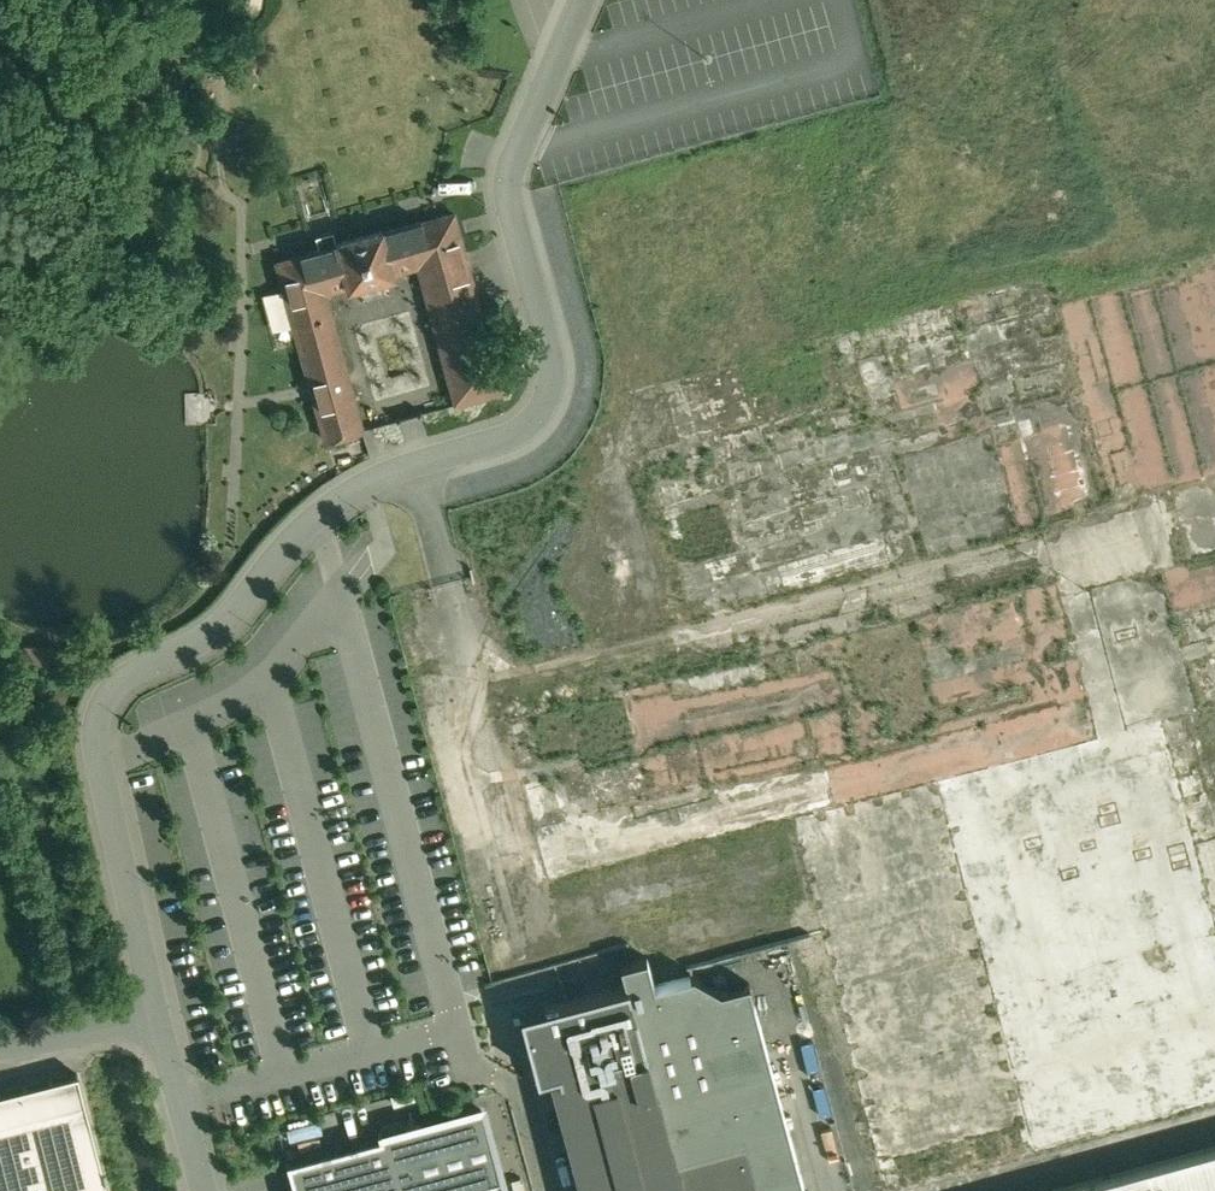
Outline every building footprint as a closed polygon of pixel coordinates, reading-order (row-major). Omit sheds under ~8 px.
[(337,242),(277,259),(325,435),(362,425),(325,288),(348,281),(349,283),(394,271),(394,269),(419,262),(455,399),(502,386),(454,210),(383,229),(382,227),(337,240),(337,242)] [(61,648),(26,645),(23,669),(58,672),(61,648)] [(931,773),(1031,1148),(1214,1099),(1214,926),(1158,712),(931,773)] [(750,979),(721,987),(696,973),(693,971),(655,982),(647,954),(620,961),(625,979),(520,1009),(528,1038),(532,1050),(537,1073),(551,1071),(571,1150),(577,1170),(578,1176),(582,1190),(805,1190),(750,979)] [(78,1072),(0,1092),(0,1190),(108,1190),(78,1072)] [(288,1160),(295,1186),(287,1187),(288,1190),(511,1190),(487,1100),(379,1129),(380,1135),(288,1160)] [(1207,1147),(1042,1190),(1214,1190),(1214,1145),(1207,1147)]
